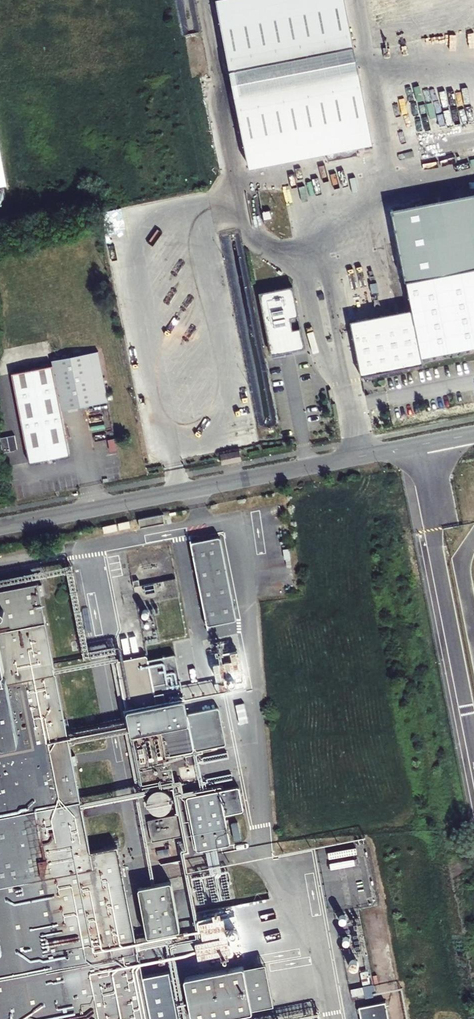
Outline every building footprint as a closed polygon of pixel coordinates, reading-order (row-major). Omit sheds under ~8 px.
[(249,164),(368,141),(343,0),(216,0),(249,164)] [(462,197),(392,211),(406,282),(412,309),(350,321),(362,376),(423,364),(422,357),(473,346),(473,194),(462,197)] [(293,286),(259,293),(272,357),(293,353),(292,350),(305,348),(293,286)] [(56,366),(63,410),(108,403),(99,353),(55,360),(56,366)] [(63,410),(56,366),(15,374),(30,463),(71,455),(63,410)] [(2,438),(5,451),(16,449),(13,436),(2,438)] [(240,464),(238,454),(220,458),(221,467),(240,464)] [(160,526),(159,518),(136,522),(137,530),(160,526)] [(238,621),(221,536),(193,542),(209,625),(238,621)] [(119,853),(93,857),(46,616),(39,574),(0,581),(0,1018),(150,1018),(119,853)] [(159,709),(149,658),(120,664),(144,792),(174,786),(169,759),(230,749),(223,710),(188,717),(187,704),(159,709)] [(250,818),(245,790),(190,800),(200,856),(236,850),(231,821),(250,818)] [(184,840),(180,818),(151,822),(155,845),(184,840)] [(187,932),(178,883),(145,889),(154,938),(187,932)] [(201,940),(219,939),(219,929),(231,929),(230,916),(200,917),(201,940)] [(266,1015),(258,969),(238,973),(247,1018),(266,1015)] [(238,973),(178,984),(183,1018),(244,1018),(247,1018),(238,973)]
